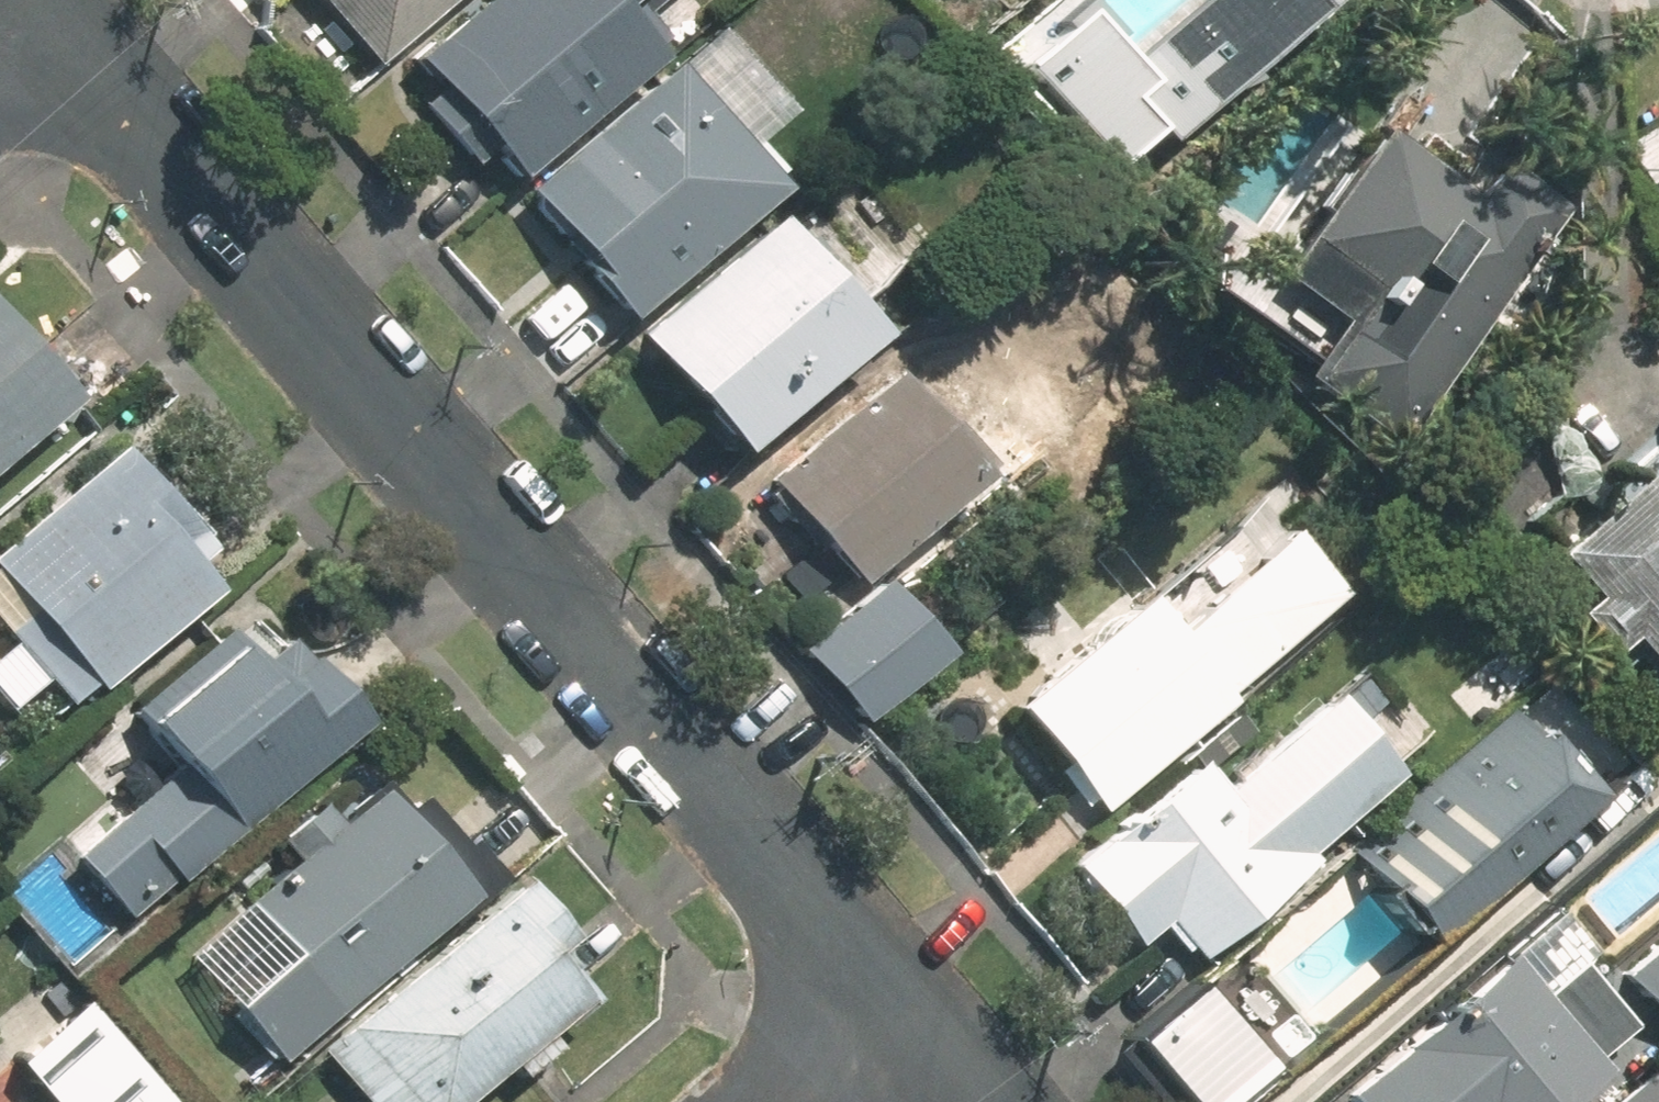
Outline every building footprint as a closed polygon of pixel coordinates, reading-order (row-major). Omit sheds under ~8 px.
[(368,70),(452,0),(309,0),(368,70)] [(399,64),(500,186),(656,57),(618,10),(630,0),(475,0),(399,63),(399,64)] [(1126,173),(1177,129),(1187,140),(1344,5),(1339,0),(1212,0),(1150,54),(1107,5),(1034,68),(1126,173)] [(705,28),(514,194),(611,326),(765,192),(753,178),(768,165),(744,136),(791,96),(731,27),(716,41),(705,28)] [(1278,266),(1251,248),(1260,233),(1199,194),(1154,263),(1301,359),(1285,384),(1386,449),(1524,236),(1364,133),(1278,266)] [(1640,162),(1658,192),(1658,150),(1640,162)] [(764,219),(622,340),(725,460),(871,335),(848,308),(925,243),(860,167),(779,236),(764,219)] [(66,392),(0,317),(0,451),(66,392)] [(846,405),(754,481),(851,600),(933,533),(922,520),(1023,438),(945,343),(890,388),(869,362),(834,390),(846,405)] [(1526,557),(1572,610),(1558,622),(1592,661),(1613,643),(1658,695),(1658,442),(1526,557)] [(0,536),(0,644),(55,709),(84,686),(90,693),(221,583),(107,447),(0,536)] [(1278,473),(997,708),(1087,815),(1334,609),(1313,585),(1333,568),(1311,542),(1326,529),(1278,473)] [(65,858),(123,922),(346,724),(266,634),(237,660),(212,632),(114,719),(162,772),(65,858)] [(1202,791),(1174,760),(1050,871),(1122,951),(1149,926),(1183,964),(1387,781),(1310,695),(1202,791)] [(1510,702),(1339,855),(1422,948),(1593,794),(1510,702)] [(268,866),(168,954),(267,1065),(479,879),(439,833),(431,840),(370,770),(317,817),(309,808),(257,853),(268,866)] [(311,1051),(357,1101),(467,1101),(504,1070),(515,1082),(557,1045),(542,1029),(575,1000),(534,953),(555,934),(506,879),(311,1051)] [(1610,976),(1658,1033),(1658,934),(1610,976)] [(1328,1101),(1556,1101),(1595,1067),(1585,1056),(1617,1028),(1557,961),(1526,989),(1489,947),(1323,1096),(1328,1101)] [(1116,1051),(1163,1101),(1239,1101),(1266,1078),(1186,991),(1116,1051)] [(78,1008),(5,1071),(32,1101),(159,1101),(78,1008)] [(1654,1083),(1636,1063),(1592,1101),(1658,1101),(1658,1079),(1654,1083)]
